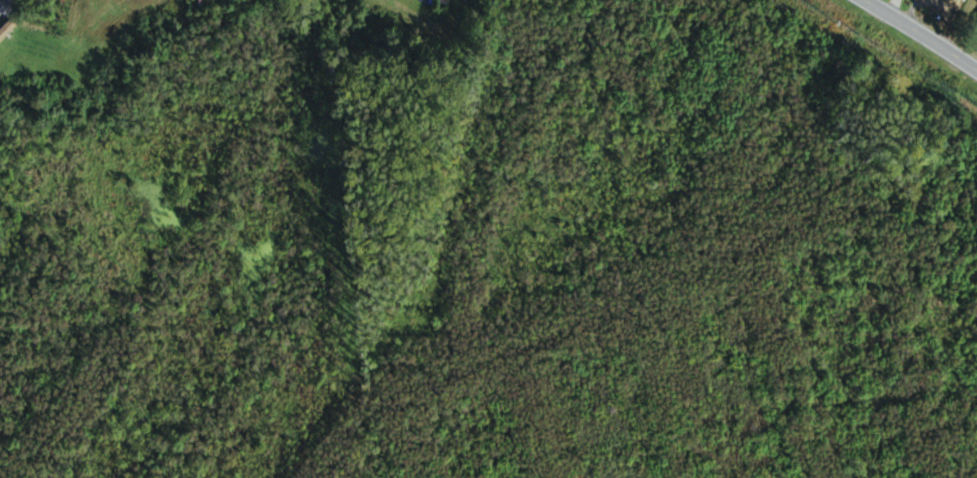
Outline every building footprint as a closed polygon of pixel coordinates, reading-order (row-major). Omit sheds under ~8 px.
[(955,10),(960,0),(935,0),(955,10)]
